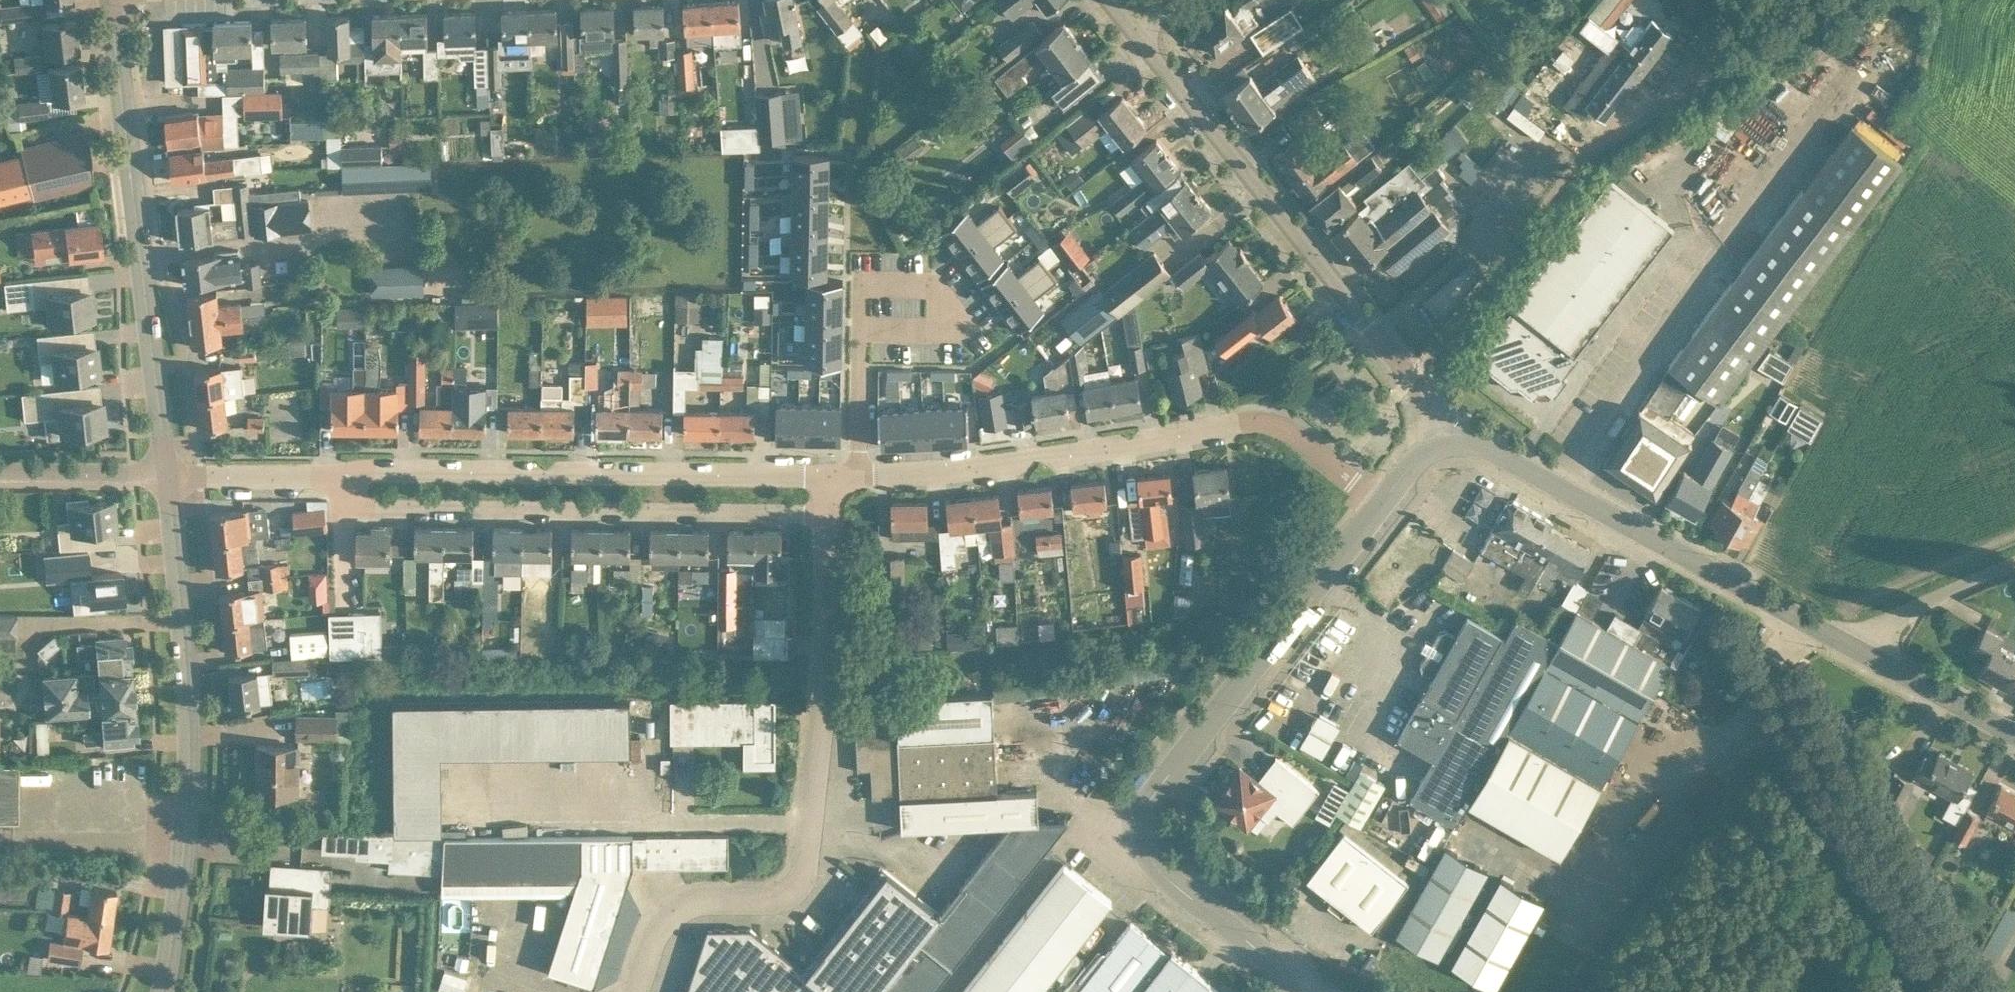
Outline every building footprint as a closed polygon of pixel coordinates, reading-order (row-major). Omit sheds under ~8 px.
[(41,16),(40,2),(61,0),(29,0),(29,1),(0,4),(0,3),(0,21),(41,16)] [(711,2),(713,28),(713,27),(715,45),(742,43),(741,25),(739,0),(731,0),(711,2)] [(796,9),(794,0),(766,0),(768,9),(762,10),(766,27),(781,24),(785,41),(800,38),(796,21),(798,20),(796,9)] [(830,23),(845,42),(849,48),(864,37),(860,30),(840,3),(844,0),(827,0),(817,7),(830,23)] [(1003,6),(1011,15),(1030,0),(1010,0),(1003,6)] [(1046,12),(1062,0),(1037,0),(1046,12)] [(1258,21),(1245,6),(1256,0),(1234,0),(1197,28),(1216,53),(1258,21)] [(1430,9),(1438,20),(1456,6),(1451,0),(1423,0),(1430,9)] [(1586,15),(1603,27),(1605,30),(1628,0),(1599,0),(1586,15)] [(1702,0),(1683,0),(1684,14),(1703,13),(1702,0)] [(699,29),(713,28),(711,2),(683,4),(685,30),(686,30),(687,44),(700,43),(699,29)] [(665,31),(664,25),(664,5),(635,5),(636,32),(649,31),(650,45),(659,45),(659,56),(675,56),(674,39),(664,40),(663,31),(665,31)] [(580,34),(581,49),(613,47),(614,85),(628,84),(626,39),(615,40),(614,6),(583,7),(584,34),(580,34)] [(1262,51),(1302,25),(1290,6),(1250,32),(1262,51)] [(544,52),(543,37),(558,36),(557,8),(530,9),(531,37),(531,52),(544,52)] [(489,84),(489,85),(502,84),(500,51),(517,50),(516,38),(531,37),(530,9),(503,10),(504,37),(499,37),(499,46),(489,47),(489,84)] [(438,39),(438,55),(461,54),(460,39),(476,38),(475,11),(445,12),(446,38),(438,39)] [(424,49),(428,49),(427,13),(400,14),(401,42),(401,50),(424,49)] [(401,42),(400,14),(374,15),(375,41),(365,41),(366,70),(401,69),(401,58),(401,50),(401,42)] [(328,16),(328,36),(329,53),(330,53),(331,56),(319,57),(320,86),(321,85),(320,77),(338,76),(337,60),(357,59),(358,77),(365,77),(364,27),(350,27),(349,15),(328,16)] [(320,86),(319,57),(319,52),(301,53),(301,45),(307,45),(306,17),(273,18),(274,46),(285,46),(285,50),(281,50),(282,70),(286,70),(287,81),(303,80),(303,77),(313,76),(314,86),(320,86)] [(1617,40),(1608,51),(1639,75),(1671,33),(1670,32),(1656,21),(1651,18),(1645,26),(1639,21),(1632,22),(1617,40)] [(39,37),(43,37),(45,53),(77,50),(74,19),(62,20),(62,19),(59,19),(59,21),(42,23),(42,24),(37,24),(35,28),(36,35),(39,37)] [(236,51),(253,50),(252,19),(227,20),(227,41),(216,41),(217,60),(237,59),(236,51)] [(227,41),(227,20),(215,20),(215,26),(205,27),(205,25),(183,25),(185,81),(207,81),(207,80),(228,80),(227,67),(217,67),(217,60),(216,41),(227,41)] [(1033,20),(999,47),(1008,58),(1041,32),(1033,20)] [(561,23),(563,71),(575,71),(573,22),(561,23)] [(1064,22),(1048,34),(1033,46),(1034,47),(995,78),(1008,94),(1027,79),(1022,72),(1042,56),(1061,80),(1091,57),(1064,22)] [(878,47),(882,53),(898,41),(892,34),(876,46),(878,47)] [(1361,60),(1365,57),(1373,51),(1366,42),(1354,51),(1361,60)] [(489,47),(474,47),(475,67),(475,72),(475,76),(476,84),(489,84),(489,47)] [(695,84),(692,48),(678,49),(681,85),(695,84)] [(424,49),(424,77),(438,76),(438,49),(428,49),(424,49)] [(1563,49),(1553,62),(1565,71),(1575,58),(1573,57),(1566,51),(1563,49)] [(1602,82),(1586,101),(1590,105),(1598,110),(1606,117),(1639,75),(1608,51),(1590,73),(1602,82)] [(39,53),(12,56),(14,72),(41,68),(39,53)] [(1247,129),(1315,77),(1312,74),(1305,63),(1299,55),(1257,86),(1249,75),(1222,96),(1247,129)] [(1063,107),(1089,87),(1105,75),(1091,57),(1061,80),(1049,89),(1063,107)] [(51,99),(63,98),(83,95),(79,64),(47,68),(51,99)] [(264,66),(228,68),(229,93),(245,92),(265,92),(264,66)] [(1468,72),(1455,85),(1472,103),(1486,90),(1468,72)] [(1493,99),(1505,110),(1525,87),(1513,76),(1493,99)] [(996,91),(986,78),(968,91),(979,105),(996,91)] [(681,111),(680,91),(680,84),(668,85),(668,90),(669,99),(659,99),(660,112),(681,111)] [(265,92),(245,92),(245,113),(245,117),(283,117),(283,116),(283,91),(265,92)] [(786,93),(759,94),(761,124),(762,142),(789,141),(786,93)] [(1068,125),(1073,132),(1083,144),(1108,124),(1123,143),(1146,126),(1122,96),(1094,118),(1087,110),(1068,125)] [(18,129),(17,119),(47,115),(45,100),(6,104),(9,130),(18,129)] [(294,100),(283,100),(284,113),(295,112),(294,100)] [(1311,102),(1290,118),(1293,122),(1289,125),(1297,135),(1322,116),(1311,102)] [(1534,137),(1542,128),(1511,102),(1503,111),(1534,137)] [(185,112),(166,115),(169,144),(189,142),(201,140),(202,147),(226,146),(224,110),(199,112),(198,110),(185,112)] [(480,118),(481,133),(491,133),(490,118),(480,118)] [(324,135),(323,119),(291,120),(292,136),(324,135)] [(1026,128),(1033,137),(1039,132),(1031,123),(1026,128)] [(761,124),(721,126),(722,150),(762,148),(762,142),(761,124)] [(1441,135),(1409,162),(1423,179),(1433,171),(1431,168),(1435,164),(1457,148),(1468,140),(1455,124),(1446,131),(1441,135)] [(1803,188),(1707,316),(1757,352),(1853,225),(1902,161),(1852,124),(1803,188)] [(503,127),(491,127),(492,152),(503,152),(503,127)] [(1361,129),(1345,142),(1318,163),(1312,156),(1310,157),(1296,139),(1274,156),(1306,198),(1358,158),(1373,145),(1361,129)] [(90,157),(87,132),(19,148),(21,154),(0,159),(0,201),(32,194),(33,199),(94,185),(90,157)] [(390,135),(390,144),(397,144),(397,149),(404,149),(404,135),(390,135)] [(613,135),(585,136),(586,152),(614,151),(613,135)] [(1156,139),(1141,151),(1130,159),(1145,178),(1111,204),(1119,214),(1179,167),(1156,139)] [(382,143),(342,145),(343,164),(383,163),(382,143)] [(204,150),(171,154),(174,180),(236,172),(236,171),(245,170),(245,171),(263,169),(261,153),(205,160),(204,150)] [(793,154),(793,175),(829,175),(829,154),(793,154)] [(1326,191),(1311,203),(1328,225),(1344,213),(1356,203),(1348,192),(1349,191),(1373,172),(1380,166),(1379,165),(1371,154),(1363,160),(1364,161),(1326,191)] [(1468,156),(1461,165),(1475,176),(1482,166),(1468,156)] [(1014,193),(1037,175),(1025,161),(1003,179),(1014,193)] [(1347,219),(1331,232),(1361,268),(1373,258),(1380,252),(1387,261),(1386,262),(1394,272),(1442,233),(1450,227),(1447,223),(1466,208),(1441,179),(1445,176),(1435,164),(1431,168),(1433,171),(1423,179),(1409,162),(1408,161),(1400,168),(1394,173),(1365,197),(1371,204),(1362,212),(1359,209),(1347,219)] [(432,187),(431,166),(431,162),(399,163),(400,189),(417,188),(432,187)] [(746,162),(746,174),(754,174),(754,162),(746,162)] [(1148,200),(1142,204),(1149,213),(1161,203),(1167,212),(1178,204),(1180,204),(1197,191),(1196,189),(1197,189),(1197,184),(1192,179),(1188,178),(1187,179),(1181,171),(1147,198),(1148,200)] [(746,174),(746,186),(754,186),(754,174),(746,174)] [(793,175),(793,195),(828,196),(829,175),(793,175)] [(1673,227),(1609,177),(1511,303),(1514,306),(1499,325),(1495,322),(1473,351),(1488,363),(1488,369),(1512,388),(1518,387),(1533,398),(1536,395),(1540,397),(1547,396),(1550,393),(1554,396),(1567,379),(1564,376),(1579,356),(1575,353),(1673,227)] [(998,178),(991,183),(999,192),(1005,187),(998,178)] [(181,241),(253,233),(249,191),(287,188),(287,180),(255,182),(255,181),(248,182),(213,185),(214,200),(235,198),(237,217),(211,220),(210,205),(178,209),(181,241)] [(310,200),(300,201),(300,189),(287,190),(287,188),(249,191),(253,233),(257,233),(281,230),(313,227),(310,200)] [(1168,227),(1175,237),(1211,208),(1197,191),(1180,204),(1178,204),(1167,212),(1161,203),(1131,228),(1144,245),(1168,227)] [(793,195),(792,214),(828,215),(828,196),(793,195)] [(751,202),(751,214),(759,214),(759,202),(751,202)] [(967,210),(941,230),(960,254),(1008,216),(999,205),(976,222),(967,210)] [(751,214),(751,226),(759,226),(759,214),(751,214)] [(792,214),(792,234),(828,234),(828,215),(792,214)] [(1008,216),(960,254),(978,278),(1004,257),(994,245),(1017,227),(1008,216)] [(102,254),(98,222),(78,225),(16,233),(19,256),(34,254),(35,262),(102,254)] [(1033,223),(1027,228),(1034,238),(1040,233),(1033,223)] [(1072,269),(1090,255),(1069,229),(1051,243),(1072,269)] [(1040,233),(1034,238),(1041,247),(1047,242),(1040,233)] [(792,234),(792,253),(828,253),(828,234),(792,234)] [(1200,251),(1172,273),(1183,288),(1209,267),(1225,287),(1235,300),(1236,301),(1237,303),(1244,297),(1250,292),(1264,282),(1247,261),(1250,259),(1241,248),(1238,250),(1230,239),(1205,258),(1200,251)] [(750,240),(750,252),(758,252),(758,240),(750,240)] [(215,255),(183,258),(186,284),(233,279),(241,278),(246,278),(245,266),(241,266),(240,250),(239,250),(239,247),(231,247),(215,249),(215,255)] [(1099,288),(1061,318),(1062,318),(1079,340),(1115,311),(1118,314),(1171,272),(1154,251),(1102,292),(1099,288)] [(750,252),(750,264),(758,264),(758,252),(750,252)] [(792,253),(791,273),(827,274),(828,253),(792,253)] [(1008,262),(982,282),(1000,306),(1049,268),(1040,257),(1017,274),(1008,262)] [(262,284),(261,283),(259,263),(245,264),(245,266),(246,278),(247,286),(262,284)] [(421,266),(389,267),(390,292),(422,291),(421,266)] [(1049,268),(1000,306),(1019,330),(1044,309),(1035,297),(1058,279),(1049,268)] [(60,276),(3,282),(6,309),(48,304),(50,326),(69,324),(68,318),(92,315),(91,307),(94,307),(93,297),(90,297),(89,290),(61,293),(60,276)] [(744,277),(744,286),(756,286),(756,278),(744,277)] [(1076,278),(1070,283),(1077,293),(1083,288),(1076,278)] [(807,279),(807,300),(843,300),(843,279),(807,279)] [(677,303),(677,319),(701,319),(701,291),(675,290),(675,303),(677,303)] [(190,321),(266,313),(265,300),(241,302),(219,305),(217,292),(187,296),(190,321)] [(754,323),(771,322),(770,292),(755,293),(755,304),(754,323)] [(1216,340),(1205,350),(1213,360),(1225,351),(1262,323),(1270,333),(1295,313),(1280,294),(1256,313),(1253,309),(1215,338),(1216,340)] [(588,314),(625,313),(625,296),(588,297),(588,314)] [(498,299),(456,301),(456,325),(484,324),(484,313),(497,312),(497,323),(498,323),(498,299)] [(774,299),(774,311),(782,312),(782,299),(774,299)] [(454,383),(454,366),(455,300),(411,301),(411,314),(411,325),(426,325),(426,314),(442,314),(440,367),(443,367),(442,381),(437,381),(436,405),(421,405),(420,430),(454,431),(454,406),(454,383)] [(807,300),(806,320),(842,321),(843,300),(807,300)] [(1146,366),(1135,303),(1122,311),(1132,369),(1146,366)] [(366,306),(339,307),(339,326),(366,325),(366,306)] [(266,313),(190,321),(193,346),(222,342),(221,332),(244,329),(244,327),(267,325),(266,313)] [(1639,407),(1604,460),(1656,495),(1692,442),(1690,440),(1695,432),(1673,417),(1677,412),(1672,409),(1686,388),(1700,399),(1705,391),(1719,401),(1757,352),(1707,316),(1669,367),(1641,408),(1639,407)] [(806,320),(806,341),(842,341),(842,321),(806,320)] [(1434,320),(1422,329),(1428,336),(1432,333),(1439,326),(1438,325),(1434,320)] [(268,326),(254,328),(256,343),(270,342),(268,326)] [(779,328),(779,340),(787,340),(787,328),(779,328)] [(46,334),(36,335),(39,362),(54,360),(56,381),(75,379),(74,374),(98,371),(97,363),(100,362),(99,353),(96,353),(95,346),(67,349),(66,332),(46,334)] [(1182,338),(1186,351),(1174,354),(1177,368),(1167,371),(1174,398),(1202,391),(1195,364),(1205,361),(1198,334),(1182,338)] [(708,348),(697,348),(697,355),(697,367),(697,385),(697,387),(720,387),(720,375),(723,358),(724,335),(709,335),(708,348)] [(241,357),(290,352),(290,351),(301,350),(300,339),(289,340),(239,345),(241,357)] [(779,340),(779,352),(787,352),(787,340),(779,340)] [(806,341),(806,362),(842,362),(842,341),(806,341)] [(1083,342),(1070,352),(1074,381),(1086,379),(1087,385),(1084,385),(1089,413),(1115,409),(1110,381),(1108,366),(1088,370),(1083,342)] [(530,384),(542,384),(542,349),(530,349),(530,384)] [(1795,363),(1771,349),(1759,365),(1785,380),(1795,363)] [(409,381),(409,400),(425,400),(426,350),(409,350),(409,381)] [(1033,395),(1034,402),(1037,422),(1069,416),(1065,390),(1075,388),(1074,381),(1070,352),(1043,373),(1047,393),(1033,395)] [(1160,364),(1158,352),(1147,354),(1149,366),(1160,364)] [(366,366),(366,382),(376,382),(377,380),(378,378),(379,376),(380,373),(380,371),(380,367),(380,363),(379,360),(378,356),(376,353),(366,353),(366,366)] [(720,375),(720,387),(744,387),(744,375),(742,375),(743,360),(723,358),(720,375)] [(574,402),(586,402),(586,386),(586,361),(570,361),(570,395),(562,395),(562,385),(560,382),(543,382),(542,395),(542,407),(542,432),(574,432),(575,407),(574,407),(574,402)] [(598,361),(586,361),(586,386),(598,386),(598,361)] [(761,364),(760,386),(770,386),(770,364),(761,364)] [(672,386),(696,385),(696,365),(671,366),(672,386)] [(196,369),(199,399),(225,396),(245,394),(241,366),(222,368),(221,367),(196,369)] [(321,381),(321,405),(332,405),(332,409),(332,429),(365,430),(366,388),(366,382),(366,366),(354,366),(354,374),(354,388),(332,388),(333,381),(321,381)] [(467,366),(454,366),(454,383),(454,406),(454,431),(487,431),(487,406),(487,385),(467,384),(467,366)] [(800,367),(788,367),(788,375),(800,375),(800,367)] [(812,367),(800,367),(800,375),(812,375),(812,367)] [(820,368),(820,376),(832,376),(832,368),(820,368)] [(630,385),(631,370),(618,369),(618,377),(618,385),(630,385)] [(887,369),(887,377),(899,377),(899,369),(887,369)] [(899,369),(899,377),(911,377),(911,369),(899,369)] [(643,370),(631,370),(630,385),(643,386),(643,370)] [(931,370),(931,378),(943,378),(943,370),(931,370)] [(943,370),(943,378),(955,378),(955,370),(943,370)] [(988,389),(993,376),(979,370),(972,375),(973,384),(988,389)] [(1110,381),(1115,409),(1142,404),(1137,376),(1110,381)] [(629,433),(630,408),(630,385),(618,385),(618,377),(614,377),(614,384),(605,387),(605,407),(597,407),(596,432),(629,433)] [(366,388),(365,430),(398,430),(399,405),(409,405),(409,400),(409,381),(399,381),(399,388),(366,388)] [(52,389),(21,393),(24,420),(43,417),(45,439),(62,437),(81,435),(80,429),(104,427),(103,418),(106,418),(105,408),(102,408),(101,402),(73,405),(71,387),(52,389)] [(980,395),(985,426),(1007,423),(1001,391),(980,395)] [(1796,403),(1780,393),(1769,411),(1786,421),(1796,403)] [(228,425),(225,396),(199,399),(202,428),(228,425)] [(1031,423),(1028,403),(1027,401),(1014,403),(1017,425),(1031,423)] [(778,403),(777,439),(799,439),(799,403),(778,403)] [(799,403),(799,439),(819,440),(819,404),(799,403)] [(819,404),(819,440),(840,440),(841,404),(819,404)] [(967,404),(945,406),(946,442),(969,440),(967,404)] [(1800,405),(1788,426),(1797,431),(1809,410),(1805,408),(1800,405)] [(945,406),(923,407),(925,443),(946,442),(945,406)] [(508,431),(542,432),(542,407),(508,407),(508,431)] [(923,407),(901,408),(903,444),(925,443),(923,407)] [(663,433),(663,408),(630,408),(629,433),(663,433)] [(901,408),(878,409),(880,445),(903,444),(901,408)] [(684,434),(720,434),(721,411),(685,411),(684,434)] [(755,434),(755,418),(755,411),(721,411),(720,434),(755,434)] [(248,428),(264,429),(264,417),(248,416),(248,428)] [(1667,498),(1667,499),(1695,514),(1705,497),(1732,449),(1713,438),(1712,438),(1692,473),(1684,469),(1667,498)] [(1725,494),(1710,522),(1717,526),(1715,529),(1727,535),(1764,470),(1762,469),(1766,460),(1756,454),(1732,498),(1725,494)] [(1184,507),(1188,543),(1205,542),(1202,515),(1231,512),(1227,466),(1195,470),(1198,500),(1199,499),(1200,505),(1184,507)] [(1764,470),(1727,535),(1739,542),(1741,538),(1748,542),(1757,525),(1761,518),(1753,513),(1755,510),(1762,496),(1769,483),(1769,482),(1768,482),(1772,475),(1764,470)] [(1158,531),(1155,499),(1172,497),(1172,492),(1170,472),(1138,476),(1141,499),(1129,501),(1132,534),(1133,538),(1159,535),(1158,531)] [(1071,483),(1073,503),(1074,507),(1086,506),(1087,514),(1100,512),(1099,504),(1107,503),(1104,480),(1071,483)] [(1018,490),(1020,509),(1021,513),(1033,512),(1045,510),(1054,509),(1051,486),(1018,490)] [(977,526),(978,539),(992,537),(995,560),(1014,558),(1014,547),(1012,521),(1002,523),(998,494),(973,497),(977,526)] [(71,520),(56,522),(59,548),(88,547),(86,528),(114,525),(113,518),(116,518),(115,508),(112,509),(111,500),(88,502),(87,497),(68,499),(71,520)] [(940,537),(941,550),(943,572),(952,571),(951,565),(956,565),(955,550),(966,549),(965,541),(978,539),(977,526),(973,497),(947,499),(950,528),(939,530),(940,537)] [(1481,549),(1498,558),(1525,573),(1518,586),(1519,587),(1510,603),(1517,607),(1524,595),(1523,595),(1526,590),(1527,591),(1535,579),(1536,579),(1548,558),(1547,558),(1562,532),(1550,526),(1553,521),(1513,499),(1507,501),(1481,549)] [(892,501),(892,524),(892,538),(940,537),(939,530),(939,523),(928,523),(927,501),(892,501)] [(268,516),(251,518),(250,508),(212,512),(215,542),(257,537),(270,535),(268,516)] [(327,508),(292,511),(294,533),(326,530),(329,530),(327,508)] [(1053,509),(1055,520),(1063,519),(1062,508),(1053,509)] [(358,531),(358,551),(358,562),(390,563),(390,552),(403,552),(403,526),(373,526),(373,530),(358,531)] [(416,526),(415,546),(415,553),(430,553),(429,597),(444,597),(444,554),(445,526),(416,526)] [(474,527),(445,526),(444,554),(474,554),(474,527)] [(484,598),(498,599),(499,577),(494,576),(494,570),(522,571),(523,555),(524,555),(524,527),(494,527),(494,554),(495,554),(495,558),(484,558),(484,598)] [(552,527),(524,527),(524,555),(552,555),(552,527)] [(572,528),(572,548),(572,555),(601,556),(602,528),(572,528)] [(630,556),(631,549),(631,529),(602,528),(601,556),(630,556)] [(650,557),(680,557),(680,529),(651,529),(650,557)] [(709,557),(709,550),(709,530),(680,529),(680,557),(709,557)] [(276,546),(288,545),(303,543),(303,539),(317,538),(326,537),(326,530),(275,536),(276,546)] [(754,568),(755,568),(756,530),(729,530),(729,555),(730,555),(730,568),(719,568),(719,602),(735,603),(735,568),(754,568)] [(781,531),(756,530),(755,568),(755,573),(789,573),(789,555),(781,555),(781,531)] [(1049,553),(1063,551),(1062,544),(1061,532),(1036,535),(1037,547),(1040,547),(1040,554),(1049,553)] [(1548,558),(1536,579),(1550,587),(1558,574),(1573,583),(1592,549),(1562,532),(1547,558),(1548,558)] [(257,537),(215,542),(218,571),(244,568),(243,560),(259,558),(257,537)] [(1118,554),(1123,554),(1121,538),(1111,539),(1112,555),(1118,554)] [(1449,595),(1459,579),(1462,581),(1475,561),(1454,548),(1442,569),(1432,586),(1449,595)] [(87,551),(44,555),(46,580),(70,578),(73,612),(106,609),(105,602),(124,600),(121,572),(90,575),(87,551)] [(1140,552),(1123,554),(1125,587),(1127,605),(1141,604),(1145,604),(1143,586),(1140,552)] [(416,592),(416,556),(405,556),(404,585),(406,585),(406,592),(416,592)] [(900,556),(881,557),(882,605),(901,604),(900,556)] [(588,557),(588,579),(600,579),(600,557),(588,557)] [(473,590),(484,590),(484,558),(474,558),(474,565),(457,564),(457,577),(454,577),(454,587),(473,587),(473,590)] [(551,566),(537,566),(536,583),(550,583),(550,580),(561,581),(562,558),(552,558),(551,566)] [(282,575),(281,563),(267,564),(248,566),(249,579),(282,575)] [(572,577),(587,578),(587,567),(572,566),(572,577)] [(614,567),(614,578),(641,578),(641,567),(614,567)] [(650,567),(650,579),(666,579),(666,567),(650,567)] [(709,580),(709,568),(692,567),(692,580),(709,580)] [(327,572),(309,573),(309,586),(328,585),(327,572)] [(263,602),(261,589),(283,587),(282,575),(249,579),(250,589),(220,592),(224,622),(249,619),(249,617),(264,616),(263,602)] [(653,585),(643,584),(643,613),(653,613),(653,585)] [(1629,737),(1678,648),(1668,642),(1675,630),(1687,637),(1691,639),(1705,614),(1701,612),(1697,609),(1699,605),(1661,584),(1645,613),(1646,613),(1639,626),(1642,628),(1634,642),(1577,610),(1509,729),(1539,746),(1498,818),(1559,854),(1629,737)] [(1175,592),(1172,615),(1189,613),(1191,594),(1175,592)] [(1410,798),(1427,808),(1455,824),(1468,801),(1509,729),(1577,610),(1576,609),(1576,610),(1560,601),(1543,631),(1517,616),(1506,636),(1467,615),(1456,635),(1446,629),(1438,631),(1432,643),(1426,640),(1421,648),(1427,651),(1420,663),(1422,670),(1433,676),(1398,737),(1433,757),(1410,798)] [(332,610),(333,656),(383,654),(381,609),(332,610)] [(17,635),(17,615),(0,615),(0,635),(17,635)] [(224,622),(227,650),(252,648),(249,619),(224,622)] [(1019,620),(999,621),(999,639),(1019,638),(1019,620)] [(329,629),(291,631),(293,655),(330,652),(329,629)] [(2014,678),(2014,654),(1999,645),(2003,638),(1985,629),(1973,651),(1986,658),(1978,673),(2009,689),(2014,678)] [(986,645),(985,630),(947,631),(948,647),(986,645)] [(754,633),(754,643),(754,656),(768,656),(788,656),(788,633),(754,633)] [(97,642),(77,644),(78,655),(98,653),(99,672),(131,670),(131,669),(130,669),(129,658),(130,658),(129,642),(124,642),(123,636),(97,638),(97,642)] [(746,656),(754,656),(754,643),(746,643),(746,656)] [(273,671),(295,671),(312,671),(312,656),(273,657),(273,671)] [(92,672),(74,673),(75,690),(84,690),(86,711),(98,710),(97,701),(102,701),(102,710),(134,708),(133,706),(131,670),(99,672),(101,687),(93,688),(92,672)] [(270,670),(230,675),(233,705),(273,701),(270,670)] [(74,673),(43,675),(46,714),(86,711),(84,690),(75,690),(74,673)] [(903,827),(1012,822),(1038,821),(1036,790),(997,792),(997,779),(993,692),(898,696),(898,700),(855,702),(858,770),(859,770),(859,769),(871,768),(873,798),(901,796),(903,827)] [(775,698),(755,699),(673,699),(673,741),(756,741),(756,759),(776,759),(775,698)] [(631,701),(395,701),(395,831),(443,831),(443,753),(631,753),(631,701)] [(336,707),(336,715),(297,714),(296,735),(335,736),(335,742),(349,743),(350,707),(336,707)] [(104,729),(84,731),(85,742),(104,740),(104,744),(132,742),(131,736),(137,736),(135,720),(134,720),(133,708),(134,708),(102,710),(104,729)] [(1296,742),(1319,754),(1336,721),(1313,710),(1296,742)] [(31,736),(56,735),(55,721),(31,722),(31,736)] [(297,745),(277,745),(257,744),(257,762),(261,762),(261,793),(297,793),(297,745)] [(1973,769),(1939,751),(1934,760),(1924,754),(1914,777),(1953,797),(1943,815),(1959,823),(1967,808),(1977,787),(1967,782),(1973,769)] [(1247,826),(1258,812),(1268,820),(1276,809),(1294,822),(1319,790),(1276,756),(1275,757),(1280,761),(1262,784),(1240,768),(1214,801),(1247,826)] [(13,817),(14,764),(0,764),(0,816),(13,817)] [(1361,770),(1337,813),(1347,819),(1361,827),(1385,784),(1361,770)] [(1878,803),(1897,814),(1914,782),(1895,772),(1878,803)] [(1987,810),(2014,825),(2014,792),(2001,784),(1987,810)] [(1959,823),(1952,836),(1965,843),(1980,815),(1967,808),(1959,823)] [(1331,810),(1323,822),(1337,832),(1347,819),(1337,813),(1331,810)] [(1059,831),(1068,820),(1038,821),(1012,822),(939,913),(883,868),(802,969),(751,928),(708,929),(687,991),(932,991),(1059,831)] [(357,857),(389,859),(388,869),(442,871),(446,835),(393,833),(324,829),(323,842),(332,852),(357,853),(357,857)] [(1372,928),(1384,912),(1408,881),(1344,831),(1307,878),(1332,898),(1328,904),(1341,915),(1346,908),(1372,928)] [(548,970),(576,978),(595,985),(633,866),(633,836),(633,834),(446,835),(442,871),(442,878),(578,878),(548,970)] [(633,836),(633,866),(647,866),(729,866),(729,834),(646,834),(644,836),(633,836)] [(1447,845),(1396,932),(1438,956),(1488,869),(1447,845)] [(1112,900),(1064,862),(962,991),(1039,991),(1112,900)] [(270,885),(267,885),(265,925),(311,928),(312,902),(329,903),(332,866),(279,863),(279,868),(271,867),(270,885)] [(1543,901),(1500,877),(1452,963),(1494,987),(1543,901)] [(86,914),(112,918),(116,890),(91,886),(90,888),(80,886),(78,901),(88,902),(86,914)] [(69,889),(56,888),(53,909),(66,910),(69,889)] [(109,931),(112,918),(86,914),(76,911),(75,913),(66,911),(62,939),(68,940),(67,944),(49,941),(47,957),(79,962),(81,946),(80,946),(81,942),(107,947),(109,931)] [(1062,991),(1221,991),(1209,983),(1211,980),(1172,949),(1170,952),(1131,922),(1093,969),(1085,963),(1062,991)] [(30,954),(27,969),(40,969),(42,956),(30,954)] [(457,991),(464,991),(469,976),(445,969),(439,987),(457,991)]
